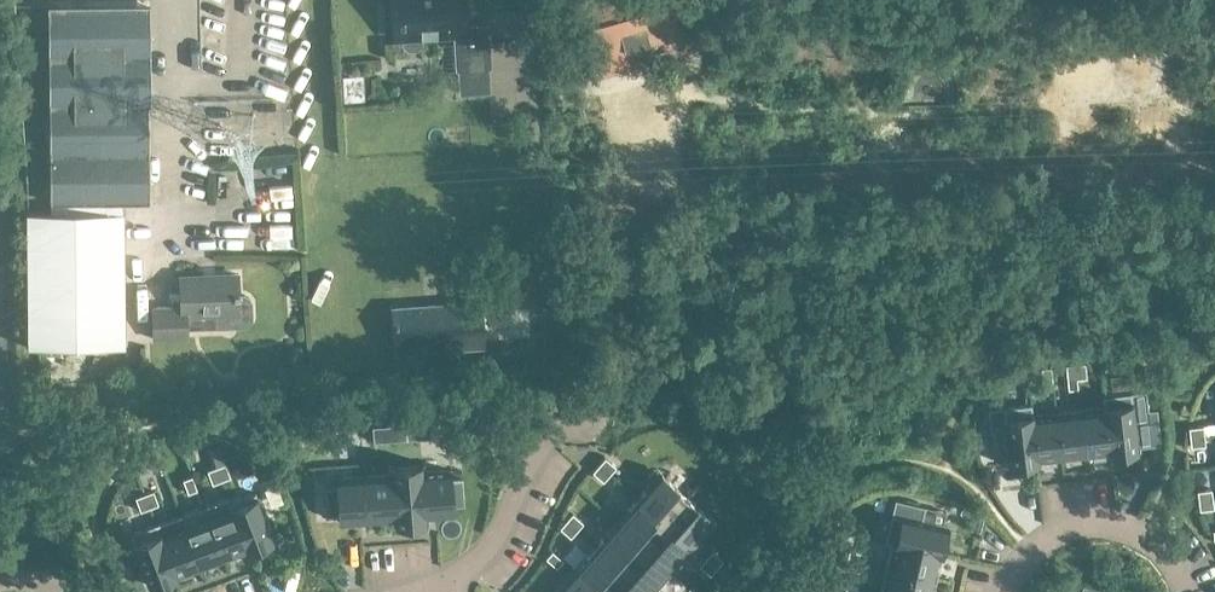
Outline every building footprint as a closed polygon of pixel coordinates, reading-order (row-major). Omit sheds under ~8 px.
[(397,37),(402,37),(402,43),(409,49),(417,49),(423,42),(423,36),(455,34),(457,70),(459,70),(460,80),(461,92),(491,90),(490,68),(493,68),(490,23),(467,24),(466,0),(395,0),(397,37)] [(585,24),(599,77),(689,52),(675,0),(579,0),(585,24)] [(151,3),(50,4),(52,202),(150,200),(150,162),(151,162),(150,103),(152,103),(151,3)] [(362,92),(341,92),(342,117),(363,116),(362,92)] [(260,191),(284,193),(285,175),(261,174),(260,191)] [(51,211),(42,211),(27,211),(29,348),(39,348),(124,347),(122,202),(51,202),(51,211)] [(183,306),(154,307),(155,338),(189,337),(188,327),(246,325),(250,322),(253,317),(252,299),(249,295),(245,292),(240,293),(239,273),(181,275),(183,306)] [(483,307),(394,314),(397,351),(486,345),(483,307)] [(184,340),(151,342),(151,351),(185,349),(184,340)] [(1086,363),(1076,364),(1078,378),(1088,377),(1086,363)] [(1068,379),(1078,378),(1076,364),(1066,364),(1068,379)] [(1054,381),(1052,367),(1042,368),(1043,382),(1054,381)] [(1146,391),(1104,396),(1111,451),(1138,448),(1135,423),(1150,421),(1146,391)] [(1081,410),(1086,454),(1111,451),(1104,396),(1103,396),(1104,407),(1081,410)] [(1003,407),(1004,413),(989,415),(991,426),(1005,424),(1010,463),(1037,460),(1031,404),(1003,407)] [(1032,404),(1031,404),(1037,460),(1062,457),(1056,413),(1033,416),(1032,404)] [(1081,410),(1056,413),(1062,457),(1086,454),(1081,410)] [(373,427),(374,442),(432,438),(431,422),(373,427)] [(1204,426),(1192,427),(1189,428),(1191,446),(1192,446),(1206,445),(1204,426)] [(599,464),(610,474),(616,467),(606,457),(599,464)] [(226,463),(217,467),(222,480),(231,477),(226,463)] [(610,474),(599,464),(593,472),(604,481),(610,474)] [(397,524),(427,522),(426,516),(453,514),(453,505),(463,504),(461,479),(463,479),(463,477),(451,478),(450,470),(423,471),(423,465),(392,467),(393,473),(338,475),(338,484),(326,485),(326,489),(328,489),(330,513),(340,513),(341,522),(396,518),(397,524)] [(217,467),(208,470),(213,484),(222,480),(217,467)] [(647,475),(624,498),(650,523),(673,500),(647,475)] [(192,476),(183,479),(189,493),(198,489),(192,476)] [(1212,489),(1198,491),(1200,510),(1214,508),(1212,489)] [(154,490),(145,494),(150,507),(159,504),(154,490)] [(230,496),(229,497),(249,549),(274,539),(256,492),(232,502),(230,496)] [(145,494),(136,497),(141,511),(150,507),(145,494)] [(229,497),(205,506),(224,558),(249,549),(229,497)] [(624,498),(601,521),(627,546),(650,523),(624,498)] [(673,500),(650,523),(676,549),(699,526),(673,500)] [(896,500),(886,541),(940,553),(947,527),(922,521),(925,507),(896,500)] [(205,506),(180,515),(200,567),(224,558),(205,506)] [(566,520),(577,530),(584,522),(573,513),(566,520)] [(157,524),(156,524),(175,576),(200,567),(180,515),(182,521),(184,526),(162,534),(157,524)] [(577,530),(566,520),(560,527),(571,537),(577,530)] [(601,521),(578,543),(604,569),(627,546),(601,521)] [(650,523),(627,546),(653,572),(676,549),(650,523)] [(156,524),(131,534),(150,586),(175,576),(156,524)] [(891,543),(885,568),(934,579),(940,553),(886,541),(885,542),(891,543)] [(556,566),(581,591),(604,569),(578,543),(556,566)] [(556,561),(562,553),(551,544),(545,551),(556,561)] [(604,569),(627,591),(633,591),(653,572),(627,546),(604,569)] [(850,549),(848,559),(862,562),(864,553),(850,549)] [(706,558),(717,568),(724,561),(713,551),(706,558)] [(717,568),(706,558),(700,566),(711,575),(717,568)] [(860,572),(862,562),(848,559),(846,568),(860,572)] [(533,589),(535,591),(581,591),(556,566),(533,589)] [(880,591),(882,591),(931,591),(934,579),(885,568),(880,591)] [(581,591),(627,591),(604,569),(581,591)]
